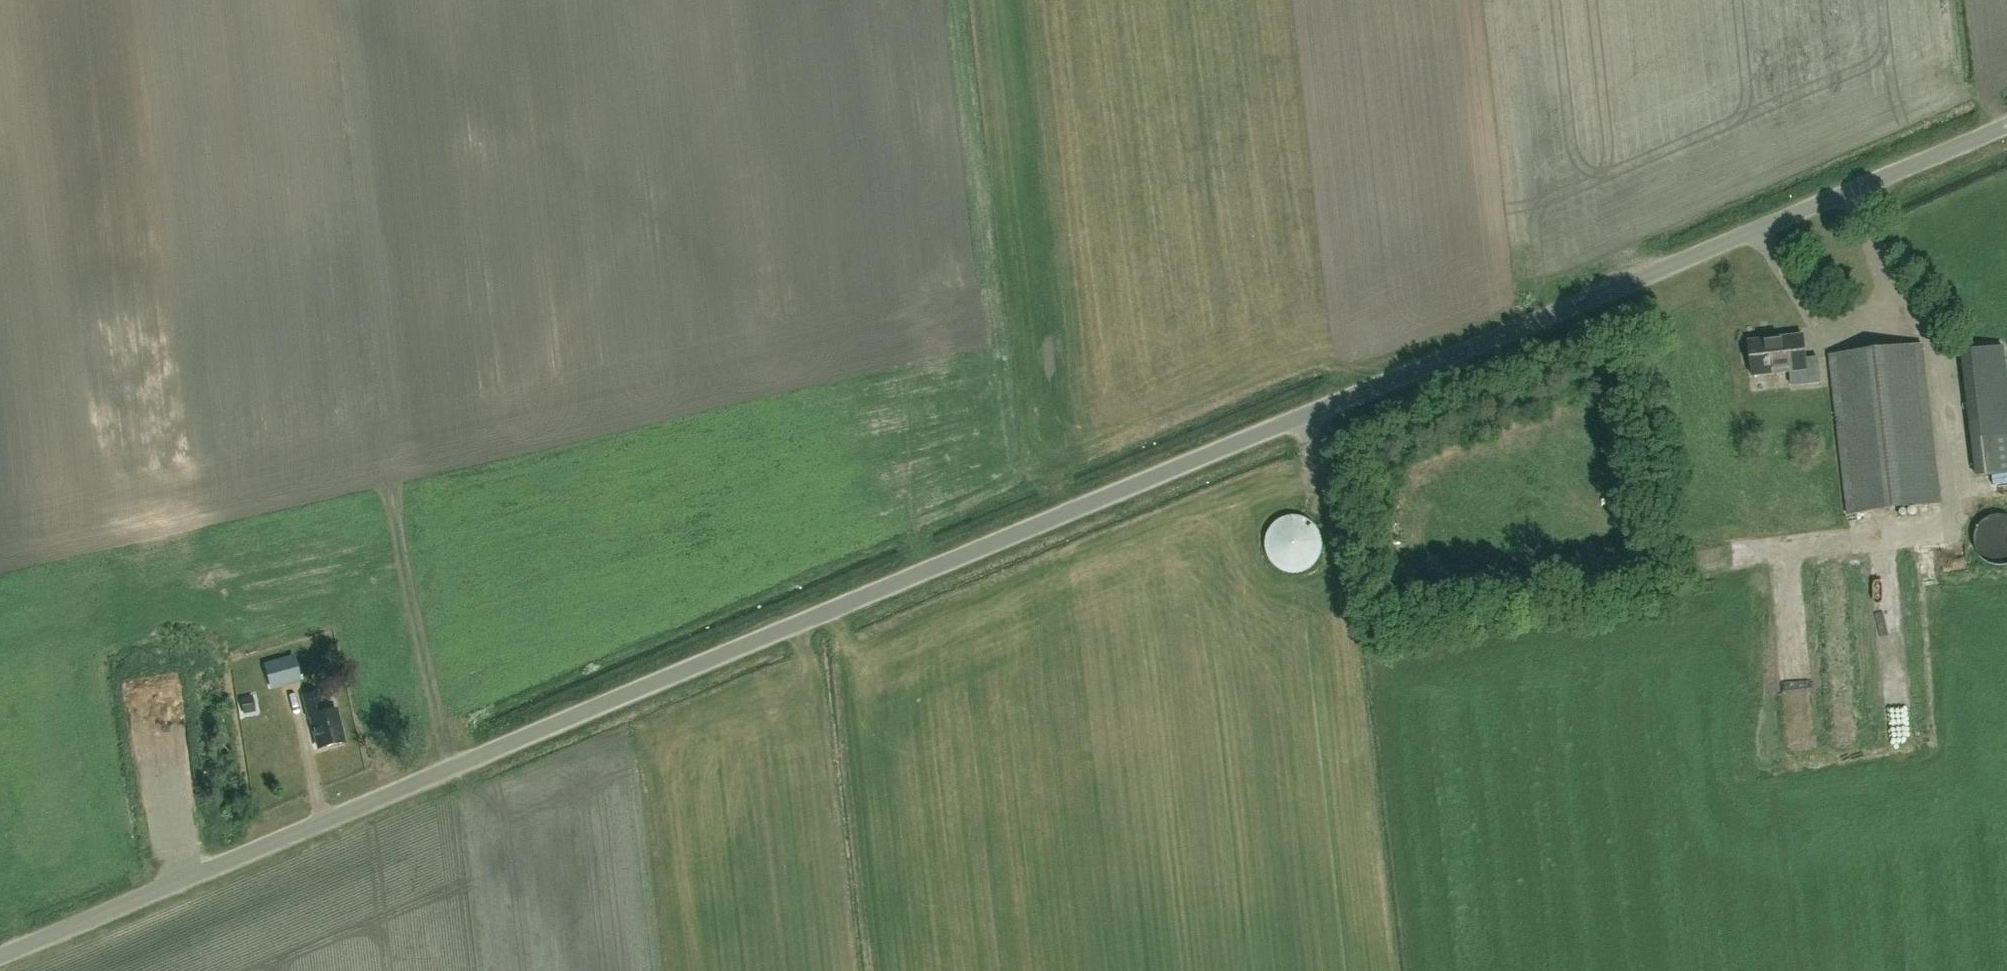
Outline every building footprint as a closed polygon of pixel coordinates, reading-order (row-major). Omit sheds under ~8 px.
[(1808,383),(1821,382),(1818,357),(1806,359),(1803,335),(1749,341),(1753,376),(1807,370),(1808,383)] [(1848,513),(1940,503),(1922,345),(1830,356),(1848,513)] [(1975,541),(1975,544),(1975,546),(1976,549),(1977,551),(1979,554),(1981,556),(1983,559),(1986,561),(1988,562),(1991,564),(1994,564),(1998,565),(2001,565),(2004,565),(2006,564),(2006,516),(2006,515),(2004,515),(2001,515),(1998,515),(1995,515),(1992,516),(1989,517),(1986,519),(1983,521),(1981,523),(1979,525),(1978,528),(1976,531),(1975,533),(1975,536),(1975,539),(1975,541)] [(1297,516),(1287,517),(1282,518),(1278,520),(1276,522),(1272,526),(1269,530),(1267,534),(1266,539),(1265,543),(1265,548),(1266,552),(1268,556),(1270,561),(1272,563),(1274,565),(1277,569),(1281,571),(1283,572),(1288,573),(1292,574),(1297,573),(1301,572),(1306,571),(1309,569),(1313,566),(1316,563),(1318,559),(1320,556),(1321,552),(1322,548),(1322,544),(1322,541),(1321,538),(1320,534),(1318,531),(1316,527),(1313,524),(1308,520),(1305,519),(1301,517),(1297,516)] [(262,666),(269,690),(300,681),(293,656),(262,666)] [(318,683),(319,693),(302,697),(307,717),(311,717),(318,748),(343,742),(336,710),(338,709),(335,693),(332,679),(318,683)]
